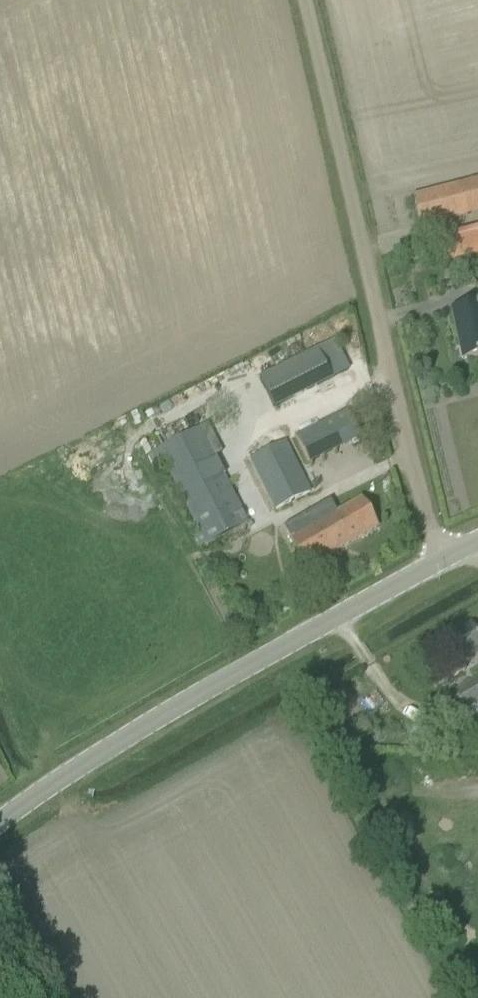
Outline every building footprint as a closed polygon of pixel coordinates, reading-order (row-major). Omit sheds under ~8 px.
[(421,228),(477,214),(477,182),(413,197),(421,228)] [(446,262),(477,253),(477,230),(440,240),(446,262)] [(461,361),(477,358),(477,307),(452,312),(461,361)] [(273,408),(350,374),(335,341),(259,375),(273,408)] [(295,438),(309,464),(361,438),(347,411),(295,438)] [(158,453),(147,458),(154,470),(164,465),(198,529),(201,535),(194,539),(200,550),(207,546),(248,525),(239,507),(217,466),(199,431),(158,453)] [(251,460),(276,510),(309,493),(284,443),(251,460)] [(269,498),(262,501),(267,510),(273,507),(269,498)] [(285,529),(307,569),(377,529),(361,501),(336,515),(330,504),(285,529)] [(455,680),(465,674),(459,663),(477,653),(477,640),(471,627),(436,646),(455,680)] [(463,716),(477,707),(477,683),(453,698),(463,716)]
